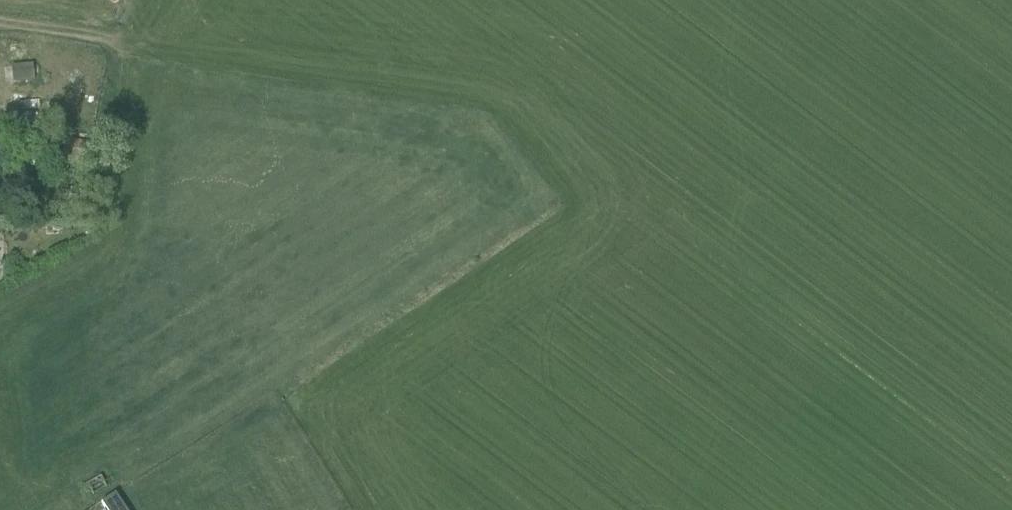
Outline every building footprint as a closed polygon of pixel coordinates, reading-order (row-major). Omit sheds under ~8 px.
[(31,65),(19,66),(21,82),(32,82),(31,65)] [(65,141),(62,163),(86,165),(89,144),(65,141)] [(93,496),(106,489),(100,477),(86,485),(93,496)] [(114,495),(101,504),(105,509),(124,509),(114,495)]
